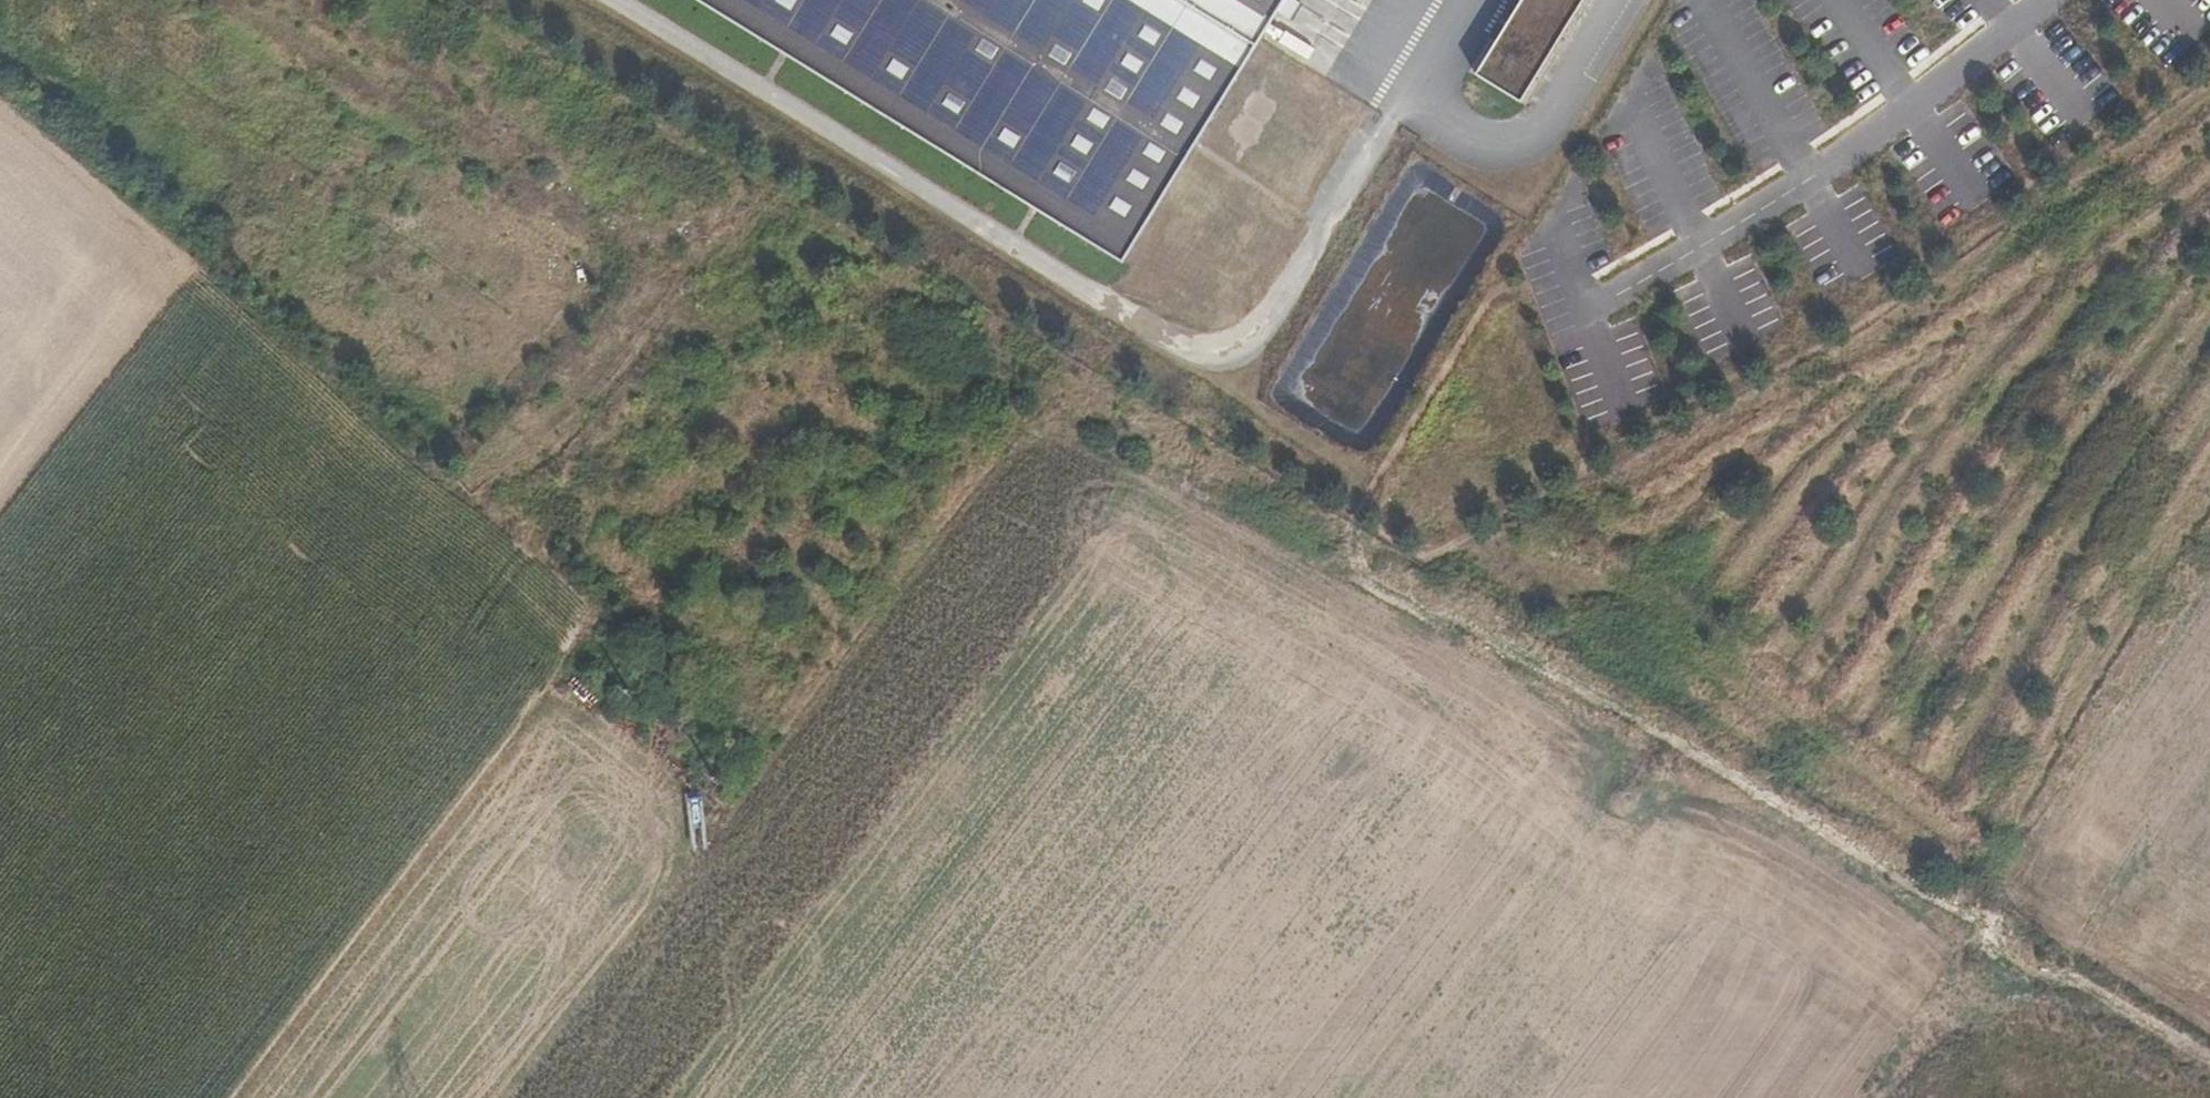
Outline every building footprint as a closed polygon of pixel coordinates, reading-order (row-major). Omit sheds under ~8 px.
[(783,46),(793,52),(1031,200),(1040,205),(1123,257),(1192,148),(1194,144),(1259,39),(1284,0),(708,0),(783,46)] [(1475,71),(1519,98),(1580,0),(1518,0),(1475,71)]
